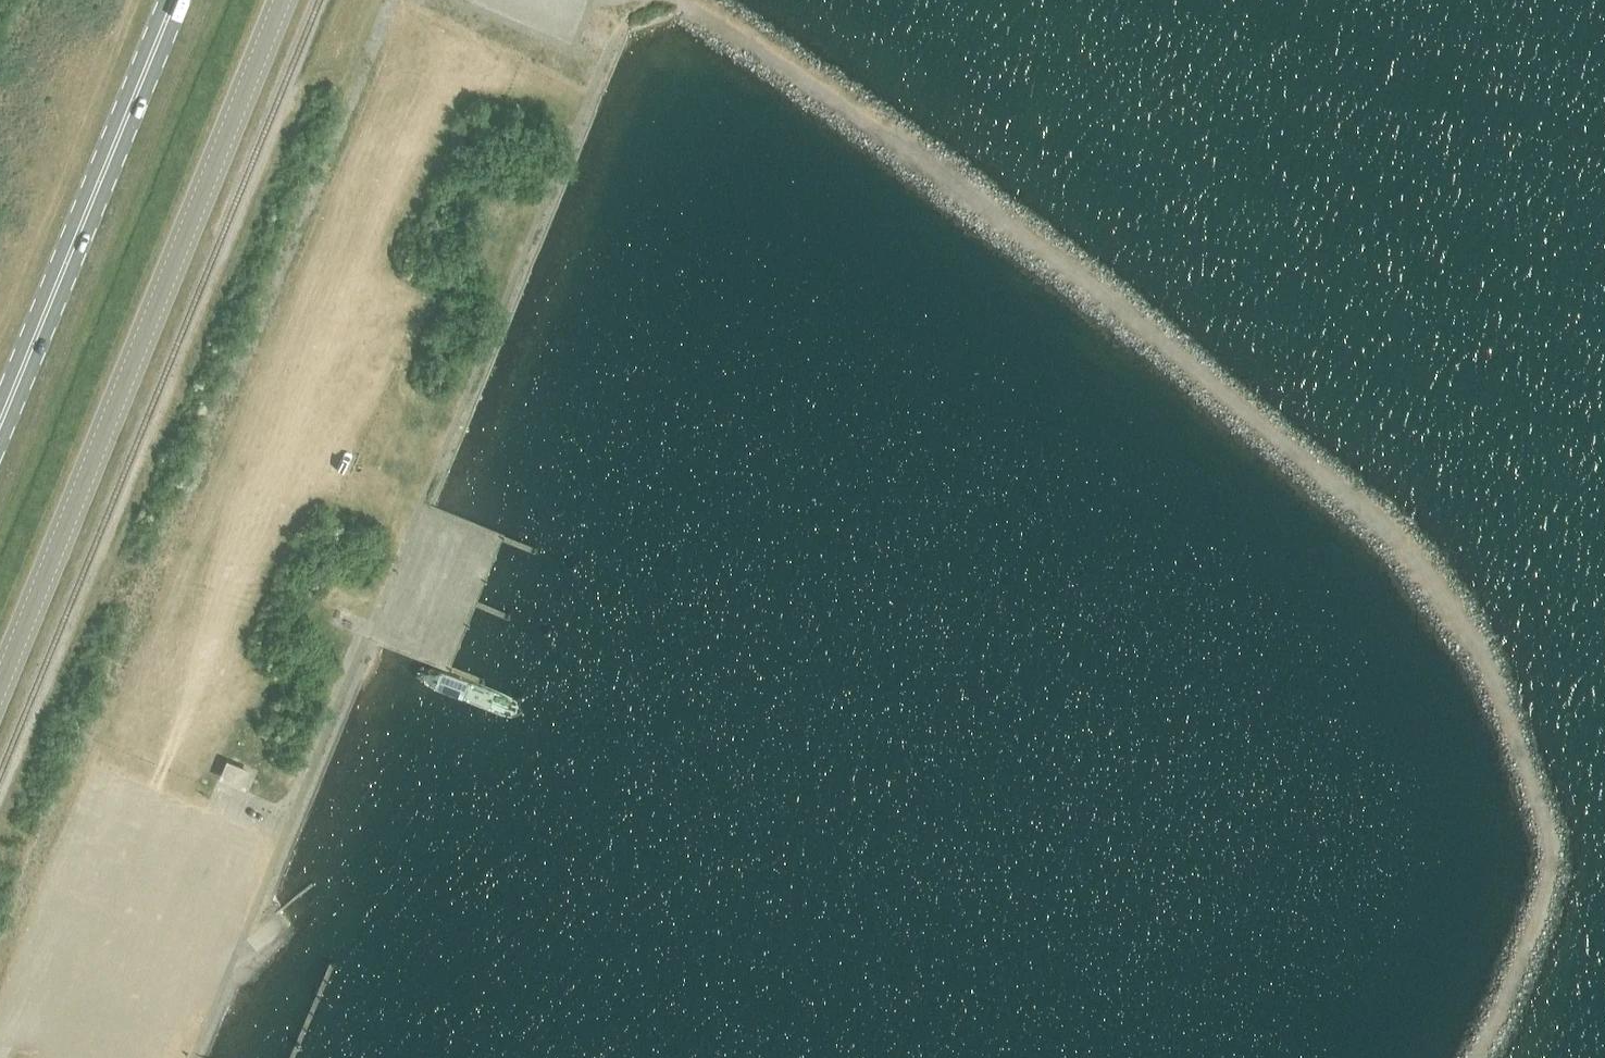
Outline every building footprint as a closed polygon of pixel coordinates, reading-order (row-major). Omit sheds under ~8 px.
[(226,760),(219,778),(245,788),(253,771),(226,760)]
